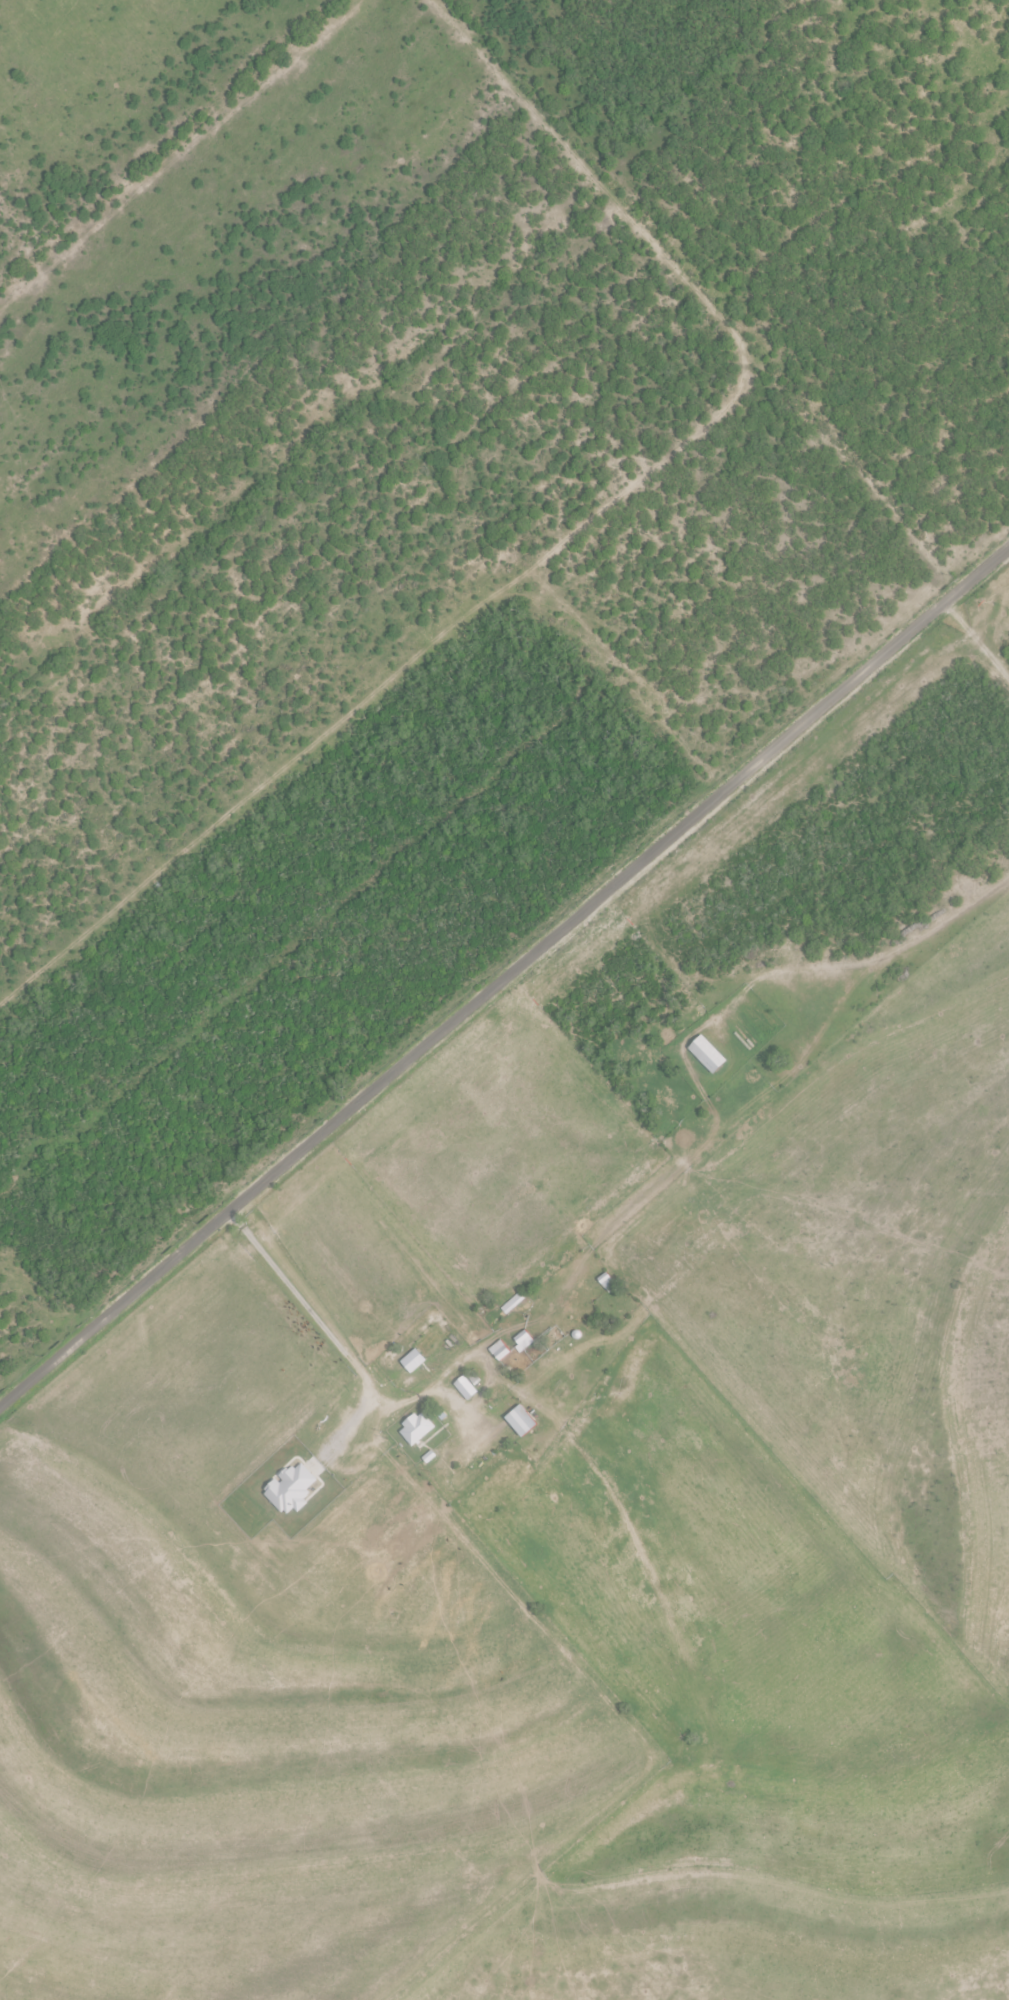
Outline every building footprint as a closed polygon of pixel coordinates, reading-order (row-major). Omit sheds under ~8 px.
[(727,1063),(701,1037),(687,1051),(713,1077),(727,1063)] [(597,1282),(608,1295),(616,1288),(606,1275),(597,1282)] [(448,1341),(435,1328),(398,1361),(411,1375),(448,1341)] [(533,1344),(525,1333),(512,1342),(520,1353),(533,1344)] [(468,1402),(476,1394),(465,1382),(456,1390),(468,1402)] [(505,1419),(522,1440),(537,1427),(520,1407),(505,1419)] [(435,1430),(422,1413),(398,1431),(411,1449),(435,1430)]
